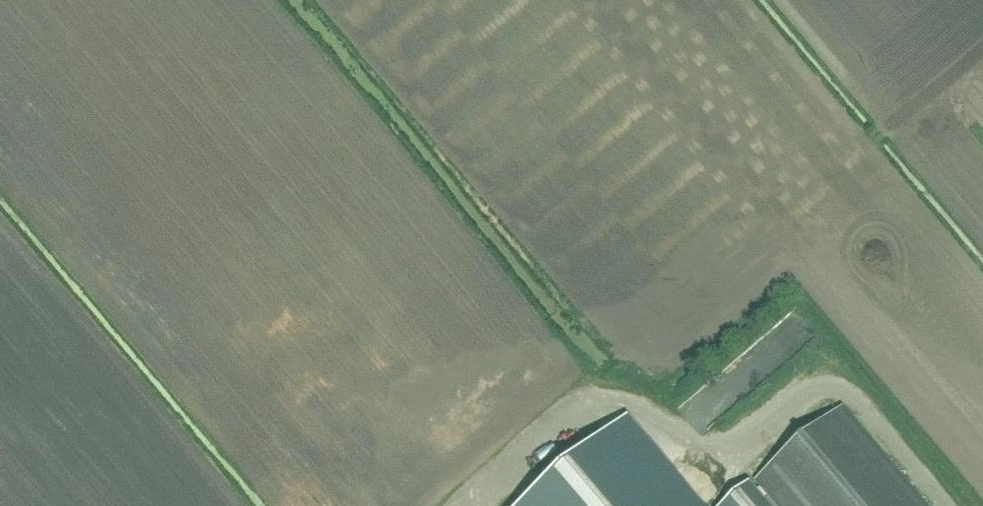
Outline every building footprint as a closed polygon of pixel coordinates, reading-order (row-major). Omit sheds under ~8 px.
[(840,413),(757,483),(777,505),(919,505),(840,413)] [(627,424),(531,505),(697,505),(627,424)] [(748,490),(730,505),(762,505),(748,490)]
